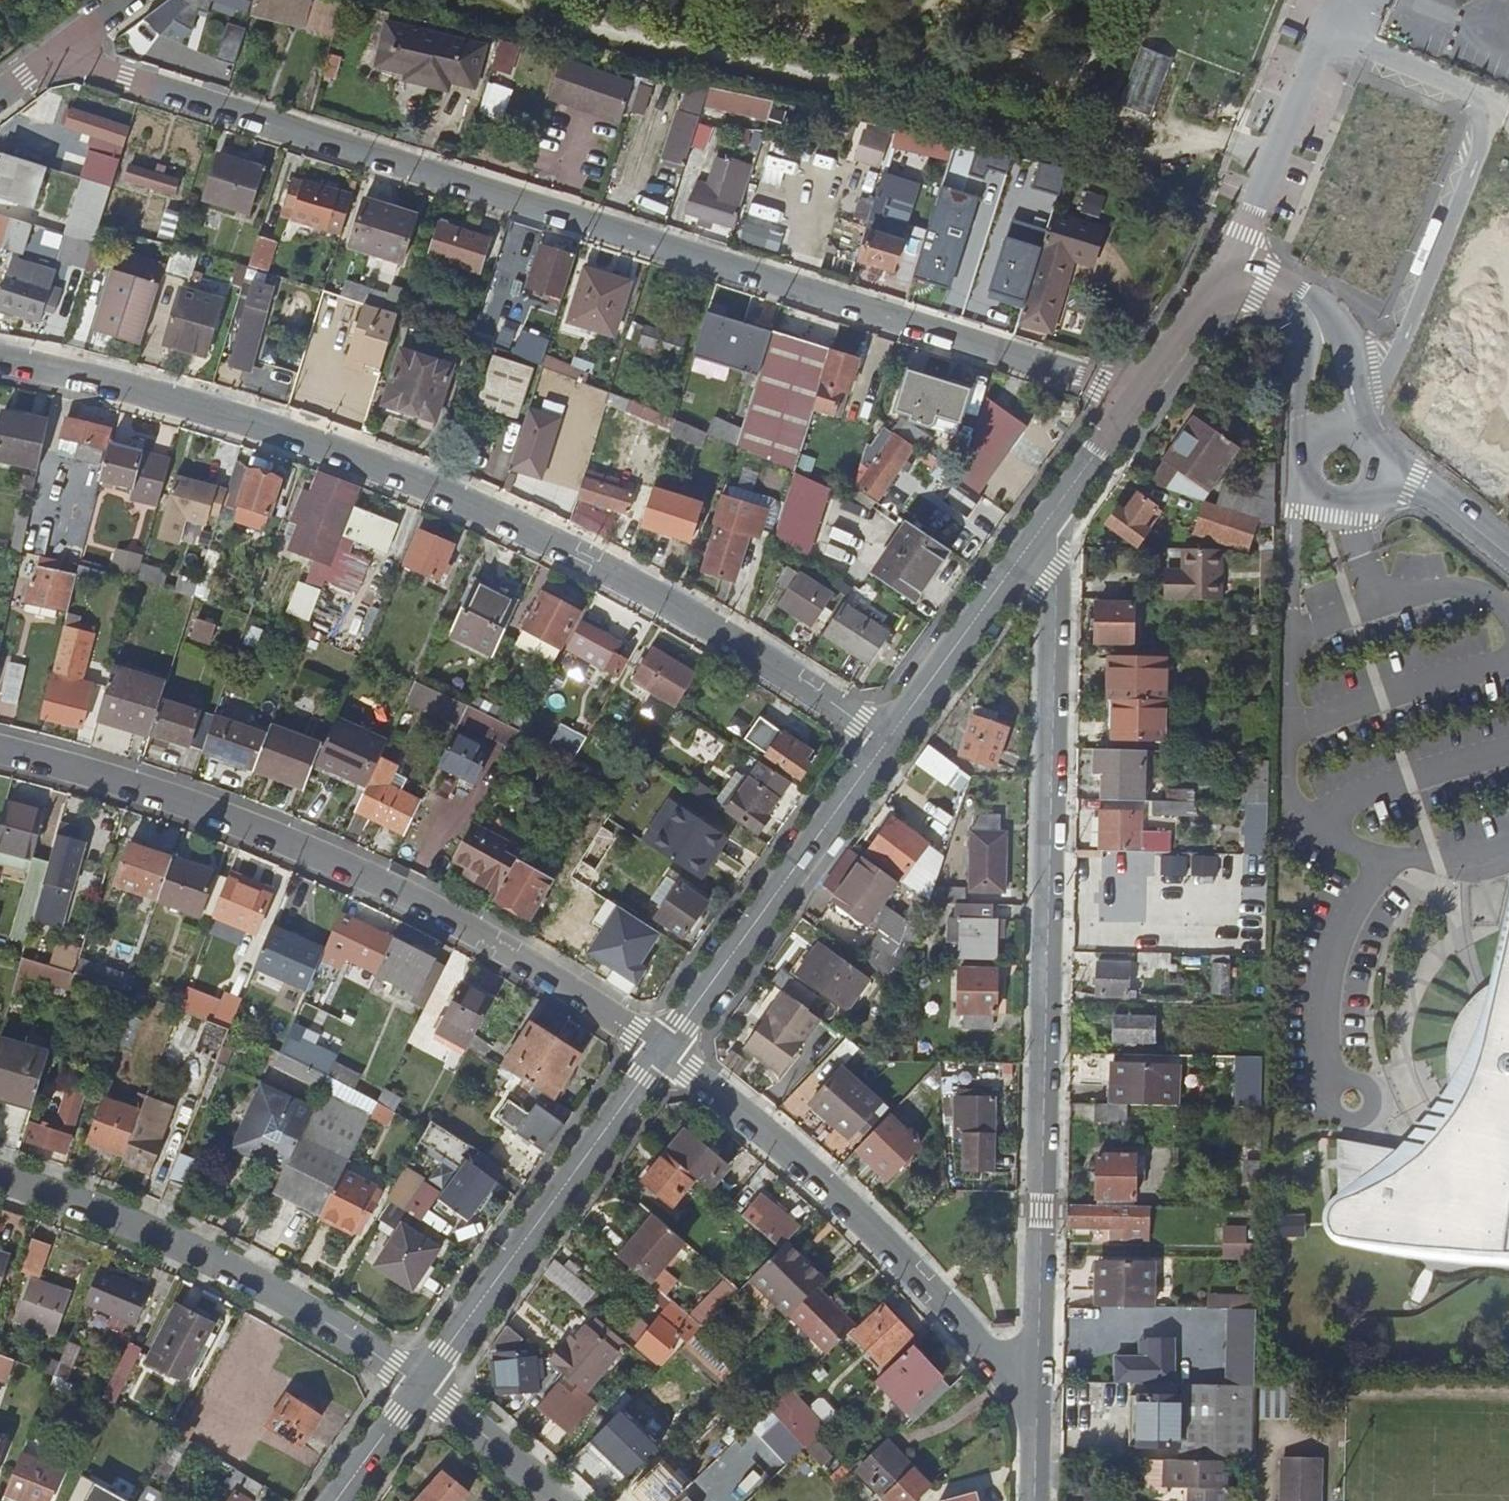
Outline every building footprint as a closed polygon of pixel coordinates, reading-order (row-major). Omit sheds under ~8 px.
[(200,4),(207,6),(209,1),(248,14),(250,0),(202,0),(200,4)] [(251,15),(263,19),(264,11),(306,21),(311,1),(305,0),(255,0),(251,15)] [(305,27),(336,35),(345,9),(311,1),(306,21),(305,27)] [(168,2),(144,20),(156,37),(183,6),(168,2)] [(124,34),(129,42),(143,31),(138,24),(124,34)] [(389,27),(379,70),(454,88),(455,84),(478,89),(486,48),(389,27)] [(113,42),(116,51),(129,42),(124,34),(113,42)] [(156,45),(135,61),(174,73),(186,49),(156,45)] [(1174,56),(1143,45),(1122,104),(1154,115),(1174,56)] [(562,63),(548,102),(573,112),(576,102),(622,117),(632,84),(562,63)] [(503,117),(509,87),(488,82),(482,112),(503,117)] [(704,107),(710,88),(689,84),(680,112),(678,111),(663,162),(676,165),(674,171),(682,174),(704,107)] [(654,90),(640,86),(631,114),(645,119),(654,90)] [(774,102),(710,88),(704,107),(768,122),(774,102)] [(70,109),(65,127),(114,142),(118,122),(70,109)] [(1151,116),(1137,111),(1133,124),(1147,129),(1151,116)] [(866,122),(856,157),(881,164),(891,129),(866,122)] [(735,126),(733,141),(761,145),(763,129),(735,126)] [(910,133),(897,131),(894,143),(907,146),(910,133)] [(910,133),(907,146),(922,149),(924,137),(910,133)] [(966,146),(956,144),(951,160),(961,162),(966,146)] [(83,179),(111,188),(120,159),(91,150),(82,179),(83,179)] [(690,206),(737,222),(748,186),(753,171),(755,164),(721,153),(712,179),(700,175),(697,185),(690,206)] [(6,155),(0,173),(0,198),(34,208),(46,168),(6,155)] [(1067,169),(1012,156),(1008,171),(1062,183),(1067,169)] [(217,157),(203,201),(248,214),(261,170),(217,157)] [(130,167),(125,182),(173,196),(179,180),(156,174),(155,175),(130,167)] [(884,175),(875,201),(869,222),(866,231),(871,233),(862,261),(893,271),(907,232),(902,231),(912,197),(900,194),(904,180),(884,175)] [(67,235),(94,244),(100,225),(111,188),(83,179),(67,235)] [(295,214),(342,229),(352,199),(333,194),(335,191),(334,186),(320,182),(314,183),(314,187),(291,182),(281,215),(293,219),(295,214)] [(1106,208),(1112,190),(1098,185),(1092,204),(1106,208)] [(869,222),(875,201),(863,197),(857,217),(869,222)] [(365,202),(349,249),(401,265),(414,217),(365,202)] [(1044,243),(1074,260),(1075,256),(1089,261),(1100,227),(1053,212),(1044,243)] [(2,248),(11,218),(0,214),(0,247),(2,248)] [(11,218),(2,248),(22,253),(31,224),(11,218)] [(481,275),(490,241),(440,225),(429,258),(481,275)] [(258,235),(249,264),(266,269),(276,240),(258,235)] [(503,236),(501,244),(491,275),(505,280),(511,263),(517,242),(503,236)] [(65,261),(86,268),(93,246),(72,240),(65,261)] [(501,244),(490,241),(481,275),(490,278),(491,275),(501,244)] [(1062,299),(1074,260),(1044,243),(1030,287),(1023,310),(1019,322),(1043,329),(1052,296),(1062,299)] [(199,252),(173,245),(165,272),(190,280),(199,252)] [(528,287),(562,299),(575,259),(540,249),(528,287)] [(931,250),(921,285),(961,297),(967,277),(957,274),(962,260),(931,250)] [(995,300),(1023,310),(1030,287),(1024,286),(1028,275),(993,264),(983,297),(976,295),(972,306),(990,312),(995,300)] [(583,269),(581,276),(606,284),(609,278),(583,269)] [(0,293),(0,309),(38,321),(50,286),(7,272),(0,293)] [(142,345),(160,286),(113,272),(95,330),(142,345)] [(248,296),(226,367),(246,374),(269,302),(276,279),(256,272),(248,296)] [(606,284),(581,276),(566,322),(613,336),(629,284),(609,278),(606,284)] [(366,304),(399,315),(403,301),(346,282),(342,296),(366,304)] [(180,289),(162,344),(205,357),(222,302),(180,289)] [(1052,331),(1062,299),(1052,296),(1043,329),(1052,331)] [(381,373),(399,315),(366,304),(350,357),(364,361),(362,367),(381,373)] [(694,358),(758,378),(772,333),(771,333),(708,313),(694,358)] [(477,321),(471,340),(541,366),(547,348),(477,321)] [(631,324),(626,341),(650,348),(640,373),(652,377),(656,363),(676,367),(685,341),(631,324)] [(758,378),(737,446),(794,473),(812,413),(831,352),(772,333),(758,378)] [(918,348),(912,367),(974,387),(968,405),(981,408),(992,371),(918,348)] [(400,351),(382,405),(433,423),(452,368),(400,351)] [(859,361),(831,352),(812,413),(834,420),(842,396),(847,397),(859,361)] [(493,354),(477,405),(517,419),(533,369),(493,354)] [(906,371),(894,412),(910,417),(908,423),(955,437),(969,391),(906,371)] [(610,393),(601,389),(596,399),(598,400),(596,405),(605,408),(607,403),(610,393)] [(684,391),(674,420),(691,427),(701,397),(684,391)] [(632,402),(610,393),(607,403),(627,411),(632,402)] [(965,485),(966,485),(981,496),(1029,427),(987,397),(961,481),(965,485)] [(661,426),(666,416),(632,402),(627,411),(661,426)] [(511,467),(542,477),(560,418),(529,409),(511,467)] [(0,430),(0,460),(37,467),(48,419),(4,411),(0,430)] [(65,418),(61,437),(77,441),(75,455),(101,461),(110,427),(65,418)] [(1151,483),(1201,500),(1237,451),(1211,433),(1213,431),(1194,418),(1181,437),(1183,439),(1151,483)] [(691,427),(674,420),(671,432),(701,446),(708,434),(691,427)] [(855,489),(877,503),(916,451),(893,435),(890,438),(886,436),(875,450),(869,446),(855,489)] [(108,444),(100,479),(132,488),(130,496),(158,504),(171,460),(108,444)] [(227,490),(222,505),(237,510),(234,520),(264,530),(280,480),(249,470),(237,460),(227,490)] [(1259,519),(1275,524),(1276,464),(1257,465),(1256,497),(1225,487),(1219,506),(1259,519)] [(618,482),(585,471),(577,499),(625,513),(624,517),(632,519),(636,505),(632,503),(636,494),(615,488),(618,482)] [(321,573),(328,576),(344,534),(354,510),(355,507),(353,507),(360,488),(317,472),(311,491),(303,488),(296,508),(305,511),(290,550),(326,563),(321,573)] [(831,489),(794,473),(775,536),(806,556),(817,527),(826,529),(831,511),(824,508),(831,489)] [(175,475),(158,535),(177,540),(185,515),(205,521),(209,507),(221,511),(222,505),(227,490),(175,475)] [(988,501),(987,500),(981,496),(966,485),(965,485),(957,498),(979,514),(988,501)] [(653,488),(641,527),(691,542),(703,504),(653,488)] [(806,556),(824,567),(851,498),(831,489),(824,508),(831,511),(826,529),(817,527),(806,556)] [(1108,525),(1137,547),(1149,530),(1143,526),(1157,507),(1140,494),(1125,513),(1119,508),(1108,525)] [(726,500),(704,573),(737,583),(751,536),(759,539),(767,513),(726,500)] [(1275,544),(1275,524),(1259,519),(1259,522),(1205,504),(1195,534),(1248,551),(1253,537),(1275,544)] [(354,510),(344,534),(364,541),(361,547),(368,548),(371,544),(388,550),(396,527),(354,510)] [(948,550),(911,525),(876,578),(913,602),(948,550)] [(420,532),(406,565),(439,579),(443,570),(449,573),(453,566),(446,564),(453,546),(420,532)] [(1166,580),(1165,598),(1223,599),(1224,551),(1185,550),(1184,579),(1166,580)] [(207,552),(193,596),(208,601),(221,557),(207,552)] [(141,564),(136,580),(162,587),(166,571),(141,564)] [(778,602),(814,625),(833,595),(787,565),(772,585),(785,592),(778,602)] [(30,581),(26,604),(61,612),(71,576),(39,567),(35,583),(30,581)] [(299,579),(288,611),(312,619),(323,587),(299,579)] [(449,634),(494,656),(519,605),(472,586),(449,634)] [(542,594),(525,630),(560,649),(580,614),(542,594)] [(1098,601),(1097,640),(1133,642),(1134,602),(1098,601)] [(844,602),(824,633),(872,664),(892,633),(844,602)] [(640,646),(654,622),(642,615),(628,639),(640,646)] [(196,617),(189,636),(210,642),(216,625),(196,617)] [(581,622),(567,649),(618,676),(628,659),(617,652),(622,643),(581,622)] [(63,626),(41,715),(80,725),(92,683),(81,680),(94,634),(63,626)] [(325,637),(339,643),(342,633),(328,627),(325,637)] [(342,633),(339,643),(361,651),(364,642),(342,633)] [(634,681),(676,707),(695,677),(652,650),(634,681)] [(1114,699),(1164,701),(1165,660),(1110,658),(1108,699),(1114,699)] [(10,661),(2,700),(22,705),(30,665),(10,661)] [(111,667),(97,715),(150,731),(160,699),(166,682),(111,667)] [(430,687),(415,681),(393,729),(406,734),(421,703),(430,687)] [(461,723),(470,705),(444,693),(430,687),(421,703),(432,707),(430,708),(461,723)] [(160,699),(150,731),(150,732),(204,749),(215,716),(160,699)] [(1163,740),(1164,701),(1114,699),(1113,737),(1163,740)] [(979,704),(962,752),(998,764),(1011,726),(996,722),(1000,710),(979,704)] [(495,718),(470,705),(461,723),(514,749),(524,732),(500,720),(495,718)] [(500,720),(524,732),(528,723),(505,712),(500,720)] [(215,716),(204,749),(256,767),(269,732),(216,714),(215,716)] [(97,715),(94,725),(147,741),(150,732),(150,731),(97,715)] [(811,750),(761,716),(745,738),(801,777),(811,763),(804,759),(811,750)] [(335,719),(324,745),(316,765),(368,786),(372,776),(388,741),(335,719)] [(269,732),(256,767),(307,787),(316,765),(324,745),(272,725),(269,732)] [(493,749),(457,731),(440,765),(476,782),(493,749)] [(577,733),(565,755),(575,760),(587,738),(577,733)] [(1108,773),(1107,800),(1145,801),(1146,750),(1098,748),(1097,773),(1108,773)] [(1241,789),(1240,803),(1242,803),(1266,804),(1268,758),(1251,757),(1250,789),(1241,789)] [(725,814),(757,835),(769,818),(765,816),(776,800),(775,799),(788,780),(787,779),(762,761),(746,785),(732,778),(717,801),(728,809),(725,814)] [(607,779),(599,775),(593,785),(602,790),(607,779)] [(372,776),(368,786),(358,808),(407,832),(422,801),(401,791),(404,783),(396,778),(392,786),(372,776)] [(691,792),(704,800),(709,791),(698,784),(691,792)] [(1172,799),(1153,800),(1153,814),(1197,812),(1196,790),(1172,791),(1172,799)] [(0,823),(0,850),(31,858),(32,855),(44,812),(5,802),(0,823)] [(1268,834),(1269,804),(1266,804),(1242,803),(1242,808),(1254,809),(1254,832),(1268,834)] [(653,847),(697,875),(725,833),(681,804),(653,847)] [(971,829),(970,889),(1006,890),(1008,829),(1003,830),(1003,813),(976,813),(976,829),(971,829)] [(1102,851),(1154,852),(1156,852),(1157,847),(1141,846),(1142,814),(1100,814),(1100,851),(1102,851)] [(895,816),(869,851),(904,875),(929,841),(895,816)] [(475,823),(456,859),(491,877),(487,884),(501,891),(522,853),(533,833),(513,824),(506,839),(475,823)] [(50,861),(33,922),(45,925),(53,896),(66,899),(68,891),(71,892),(76,876),(72,875),(76,860),(80,861),(85,843),(67,837),(69,830),(60,827),(58,834),(50,861)] [(601,832),(591,849),(604,856),(613,838),(601,832)] [(729,836),(725,833),(697,875),(702,878),(729,836)] [(158,899),(173,860),(130,844),(117,885),(158,899)] [(854,848),(827,885),(839,894),(835,898),(870,923),(873,919),(881,924),(899,900),(890,893),(899,881),(854,848)] [(1101,873),(1139,875),(1153,875),(1154,852),(1102,851),(1101,873)] [(522,853),(501,891),(496,899),(501,900),(499,904),(510,910),(512,906),(531,918),(554,879),(528,863),(531,858),(522,853)] [(1219,874),(1220,854),(1163,853),(1162,873),(1219,874)] [(50,861),(32,855),(31,858),(8,938),(27,943),(31,928),(33,922),(50,861)] [(174,858),(173,860),(158,899),(157,901),(200,917),(202,911),(214,916),(228,879),(216,875),(216,873),(174,858)] [(230,874),(228,879),(271,896),(273,890),(230,874)] [(660,904),(653,914),(685,936),(709,901),(670,875),(653,900),(660,904)] [(228,879),(214,916),(257,933),(271,896),(228,879)] [(919,890),(932,900),(935,889),(936,887),(925,880),(919,890)] [(1138,924),(1139,881),(1100,880),(1099,923),(1138,924)] [(899,943),(914,953),(932,900),(919,890),(917,889),(899,943)] [(935,889),(932,900),(955,900),(955,890),(935,889)] [(1242,917),(1266,918),(1267,894),(1243,894),(1242,917)] [(964,956),(997,956),(997,933),(1004,933),(1004,916),(995,916),(995,901),(964,901),(964,916),(950,916),(950,939),(952,939),(963,939),(963,956),(964,956)] [(659,933),(615,907),(582,952),(630,985),(659,933)] [(340,915),(324,952),(333,956),(335,951),(378,973),(393,941),(340,915)] [(324,952),(271,928),(255,968),(307,991),(324,952)] [(1499,980),(1490,984),(1488,986),(1485,987),(1481,991),(1474,996),(1472,999),(1469,1002),(1465,1006),(1462,1010),(1460,1015),(1456,1021),(1454,1027),(1452,1032),(1450,1038),(1449,1045),(1448,1050),(1448,1055),(1447,1063),(1448,1069),(1448,1073),(1449,1078),(1450,1080),(1450,1086),(1461,1105),(1451,1117),(1449,1115),(1446,1114),(1444,1113),(1441,1113),(1439,1114),(1437,1115),(1435,1117),(1433,1120),(1433,1124),(1433,1127),(1434,1129),(1436,1131),(1438,1133),(1440,1133),(1418,1156),(1338,1140),(1339,1190),(1336,1199),(1336,1204),(1338,1212),(1341,1219),(1346,1225),(1351,1229),(1358,1233),(1367,1235),(1373,1234),(1380,1233),(1384,1231),(1388,1229),(1399,1228),(1413,1235),(1429,1240),(1438,1241),(1448,1241),(1455,1241),(1465,1237),(1471,1232),(1479,1228),(1487,1226),(1495,1226),(1499,1227),(1502,1227),(1508,1231),(1508,937),(1499,980)] [(963,956),(963,939),(952,939),(951,956),(963,956)] [(447,967),(393,941),(378,973),(388,978),(385,983),(399,990),(401,985),(430,999),(447,967)] [(812,957),(802,972),(847,1006),(863,988),(846,978),(853,969),(827,950),(820,962),(812,957)] [(116,951),(110,967),(124,972),(131,957),(116,951)] [(1171,954),(1150,954),(1149,967),(1170,968),(1171,954)] [(0,955),(0,969),(14,972),(18,960),(0,955)] [(50,966),(22,958),(17,974),(70,988),(75,972),(50,966)] [(967,1011),(967,1025),(994,1026),(993,1012),(997,1012),(996,993),(1003,993),(1004,987),(998,988),(999,967),(979,967),(979,962),(964,962),(964,967),(961,967),(961,1011),(967,1011)] [(1098,964),(1096,996),(1129,996),(1130,964),(1098,964)] [(1216,964),(1215,995),(1230,996),(1231,965),(1216,964)] [(783,969),(776,981),(796,996),(803,984),(783,969)] [(101,981),(75,972),(70,988),(121,1005),(126,990),(101,981)] [(388,978),(378,973),(375,979),(385,983),(388,978)] [(476,1036),(495,1001),(463,984),(445,1019),(458,1026),(476,1036)] [(187,990),(179,1009),(208,1021),(211,1023),(219,1003),(187,990)] [(787,993),(749,1045),(781,1069),(819,1016),(787,993)] [(219,1003),(211,1023),(229,1030),(233,1020),(241,1002),(223,994),(219,1003)] [(1116,1015),(1115,1042),(1157,1044),(1157,1017),(1116,1015)] [(458,1026),(445,1019),(439,1032),(451,1039),(458,1026)] [(254,1030),(233,1020),(229,1030),(249,1039),(254,1030)] [(224,1043),(229,1030),(211,1023),(208,1021),(196,1051),(217,1060),(224,1043)] [(292,1026),(280,1052),(305,1065),(329,1077),(336,1062),(296,1043),(300,1035),(302,1031),(292,1026)] [(451,1039),(469,1048),(470,1046),(476,1036),(458,1026),(451,1039)] [(507,1070),(525,1082),(556,1101),(585,1058),(537,1026),(507,1070)] [(336,1062),(340,1055),(312,1042),(313,1040),(300,1035),(296,1043),(336,1062)] [(0,1038),(0,1095),(33,1105),(50,1052),(0,1038)] [(305,1065),(280,1052),(279,1052),(273,1065),(323,1090),(329,1077),(305,1065)] [(1235,1104),(1263,1105),(1264,1054),(1237,1053),(1235,1104)] [(943,1085),(942,1060),(932,1070),(933,1086),(943,1085)] [(895,1061),(895,1073),(915,1073),(915,1061),(895,1061)] [(1113,1065),(1112,1105),(1127,1105),(1145,1105),(1177,1106),(1179,1066),(1113,1065)] [(841,1067),(814,1102),(854,1135),(882,1100),(841,1067)] [(546,1153),(575,1114),(556,1101),(525,1082),(518,1092),(535,1106),(530,1116),(506,1101),(496,1116),(518,1131),(516,1133),(546,1153)] [(35,1109),(26,1140),(65,1153),(74,1123),(84,1095),(67,1089),(58,1116),(35,1109)] [(283,1170),(311,1111),(266,1089),(238,1149),(257,1158),(259,1155),(269,1159),(267,1163),(283,1170)] [(385,1090),(378,1103),(394,1112),(396,1113),(402,1100),(385,1090)] [(959,1095),(957,1167),(994,1167),(996,1097),(959,1095)] [(89,1143),(124,1156),(141,1111),(104,1098),(89,1143)] [(124,1156),(121,1165),(150,1176),(160,1150),(154,1142),(160,1127),(164,1126),(171,1107),(146,1098),(141,1111),(124,1156)] [(394,1112),(378,1103),(371,1116),(388,1126),(394,1112)] [(1095,1122),(1127,1123),(1127,1105),(1112,1105),(1096,1104),(1095,1122)] [(889,1114),(856,1148),(883,1172),(898,1157),(904,1162),(921,1144),(889,1114)] [(432,1119),(426,1130),(420,1141),(466,1172),(446,1202),(470,1218),(497,1179),(472,1160),(479,1150),(432,1119)] [(685,1130),(666,1153),(698,1180),(708,1188),(728,1165),(717,1156),(721,1152),(713,1146),(710,1150),(685,1130)] [(277,1194),(322,1215),(344,1171),(349,1161),(304,1140),(277,1194)] [(506,1166),(479,1150),(472,1160),(497,1179),(506,1166)] [(698,1180),(666,1153),(643,1182),(674,1207),(698,1180)] [(179,1154),(169,1180),(187,1187),(197,1162),(179,1154)] [(1136,1157),(1126,1156),(1098,1155),(1096,1205),(1134,1206),(1135,1180),(1142,1180),(1143,1174),(1135,1174),(1136,1157)] [(898,1157),(883,1172),(890,1178),(904,1162),(898,1157)] [(1248,1183),(1260,1184),(1260,1162),(1248,1162),(1248,1183)] [(408,1166),(389,1198),(424,1219),(443,1186),(408,1166)] [(344,1171),(322,1215),(348,1228),(352,1220),(360,1225),(379,1187),(344,1171)] [(753,1186),(733,1209),(754,1226),(773,1203),(753,1186)] [(785,1242),(801,1226),(773,1203),(754,1226),(780,1247),(785,1242)] [(1096,1205),(1067,1205),(1067,1226),(1109,1226),(1108,1239),(1148,1240),(1148,1206),(1134,1206),(1096,1205)] [(621,1259),(651,1284),(687,1240),(656,1215),(621,1259)] [(405,1228),(379,1268),(414,1291),(441,1251),(405,1228)] [(1224,1259),(1258,1261),(1258,1245),(1246,1245),(1247,1230),(1225,1229),(1224,1259)] [(31,1240),(20,1271),(37,1276),(48,1247),(31,1240)] [(785,1242),(780,1247),(750,1279),(787,1316),(789,1314),(817,1285),(822,1279),(785,1242)] [(9,1256),(0,1254),(0,1286),(9,1256)] [(1097,1308),(1144,1309),(1146,1263),(1106,1261),(1105,1283),(1097,1283),(1097,1308)] [(1098,1261),(1097,1283),(1105,1283),(1106,1261),(1098,1261)] [(553,1262),(544,1274),(565,1291),(585,1307),(595,1295),(553,1262)] [(99,1270),(85,1303),(116,1315),(111,1327),(122,1331),(127,1320),(138,1324),(150,1291),(99,1270)] [(32,1281),(17,1319),(57,1333),(73,1294),(32,1281)] [(789,1314),(828,1352),(856,1324),(817,1285),(789,1314)] [(695,1336),(703,1327),(666,1297),(631,1339),(659,1361),(683,1334),(690,1341),(695,1336)] [(884,1304),(852,1335),(881,1363),(912,1335),(884,1304)] [(177,1307),(149,1360),(185,1379),(214,1325),(177,1307)] [(1216,1345),(1241,1346),(1242,1326),(1251,1326),(1253,1327),(1253,1317),(1230,1315),(1229,1324),(1217,1325),(1216,1345)] [(623,1339),(597,1317),(589,1326),(616,1347),(623,1339)] [(549,1360),(558,1369),(566,1375),(579,1386),(585,1391),(619,1349),(616,1347),(589,1326),(586,1323),(567,1347),(562,1344),(549,1360)] [(523,1339),(507,1325),(492,1345),(518,1346),(523,1339)] [(1242,1326),(1241,1346),(1251,1346),(1251,1326),(1242,1326)] [(729,1370),(699,1341),(691,1349),(720,1380),(729,1370)] [(1148,1353),(1141,1359),(1139,1359),(1114,1358),(1113,1382),(1172,1383),(1173,1341),(1148,1341),(1148,1353)] [(1141,1359),(1148,1353),(1148,1341),(1139,1341),(1139,1359),(1141,1359)] [(69,1343),(55,1377),(68,1382),(82,1347),(69,1343)] [(104,1397),(116,1403),(142,1352),(130,1345),(104,1397)] [(883,1373),(923,1413),(950,1387),(912,1346),(883,1373)] [(524,1390),(539,1390),(538,1381),(546,1381),(545,1360),(541,1360),(541,1356),(538,1357),(538,1353),(520,1354),(521,1352),(498,1352),(498,1392),(524,1393),(524,1390)] [(1223,1358),(1223,1382),(1243,1383),(1244,1359),(1223,1358)] [(4,1379),(10,1363),(0,1359),(0,1377),(4,1379)] [(558,1369),(539,1390),(548,1397),(557,1385),(566,1375),(558,1369)] [(68,1382),(55,1377),(50,1389),(69,1396),(73,1384),(68,1382)] [(1253,1443),(1255,1386),(1196,1384),(1195,1416),(1215,1418),(1215,1443),(1253,1443)] [(573,1434),(600,1403),(585,1391),(579,1386),(571,1396),(557,1385),(548,1397),(539,1404),(573,1434)] [(290,1396),(270,1427),(302,1447),(323,1418),(290,1396)] [(1131,1396),(1130,1450),(1178,1451),(1179,1397),(1131,1396)] [(762,1422),(768,1431),(775,1425),(767,1417),(762,1422)] [(184,1420),(177,1433),(190,1440),(197,1427),(184,1420)] [(601,1452),(626,1478),(651,1452),(626,1427),(601,1452)] [(815,1437),(804,1448),(821,1466),(833,1456),(815,1437)] [(1328,1442),(1288,1442),(1287,1500),(1327,1500),(1328,1442)] [(889,1500),(914,1500),(932,1484),(916,1467),(912,1471),(887,1444),(860,1467),(889,1500)] [(6,1494),(23,1500),(49,1500),(63,1471),(22,1455),(6,1494)] [(1166,1461),(1153,1461),(1152,1487),(1156,1493),(1165,1493),(1166,1486),(1193,1487),(1192,1500),(1227,1500),(1228,1463),(1166,1461)] [(639,1500),(675,1500),(687,1490),(662,1465),(632,1494),(639,1500)] [(238,1469),(227,1488),(234,1491),(229,1500),(256,1500),(265,1485),(238,1469)] [(418,1500),(462,1500),(469,1494),(443,1472),(418,1500)] [(134,1497),(80,1477),(71,1500),(132,1500),(134,1497)] [(138,1500),(144,1487),(117,1477),(112,1491),(138,1500)] [(140,1500),(167,1500),(146,1489),(140,1500)] [(978,1493),(946,1500),(980,1500),(978,1493)]
